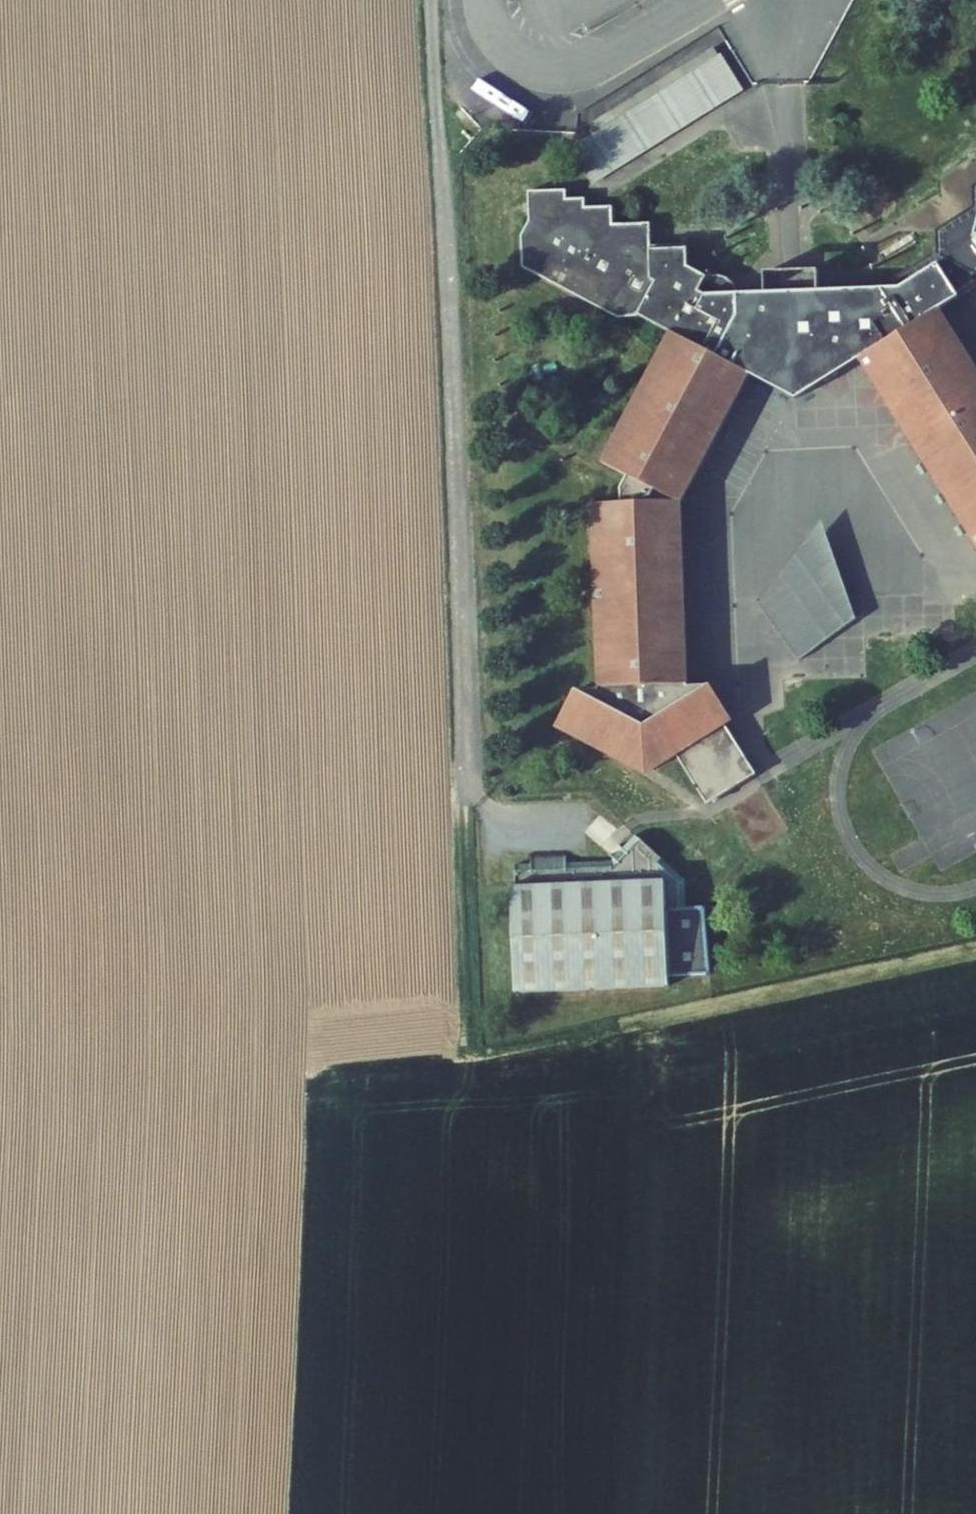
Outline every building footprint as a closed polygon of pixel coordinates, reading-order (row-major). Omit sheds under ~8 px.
[(725,52),(574,147),(597,183),(748,91),(725,52)] [(790,402),(860,359),(971,553),(975,549),(975,374),(940,313),(975,288),(975,213),(940,234),(939,255),(875,292),(814,292),(814,276),(766,277),(766,291),(740,292),(736,279),(724,273),(708,274),(691,267),(692,247),(654,245),(654,227),(614,226),(614,213),(588,212),(589,205),(570,205),(570,199),(533,199),(534,234),(527,248),(528,267),(606,308),(619,304),(673,335),(604,466),(624,477),(611,497),(612,510),(584,510),(595,696),(682,695),(673,509),(745,377),(790,402)] [(833,552),(759,575),(785,656),(858,632),(833,552)] [(732,728),(708,693),(682,695),(595,696),(575,694),(555,735),(645,782),(677,763),(701,746),(726,732),(732,728)] [(701,746),(677,763),(683,772),(707,810),(754,778),(726,732),(701,746)] [(518,877),(510,877),(515,994),(674,987),(674,974),(713,974),(708,908),(687,909),(685,876),(635,830),(610,860),(570,861),(569,852),(534,853),(534,862),(518,863),(518,877)]
